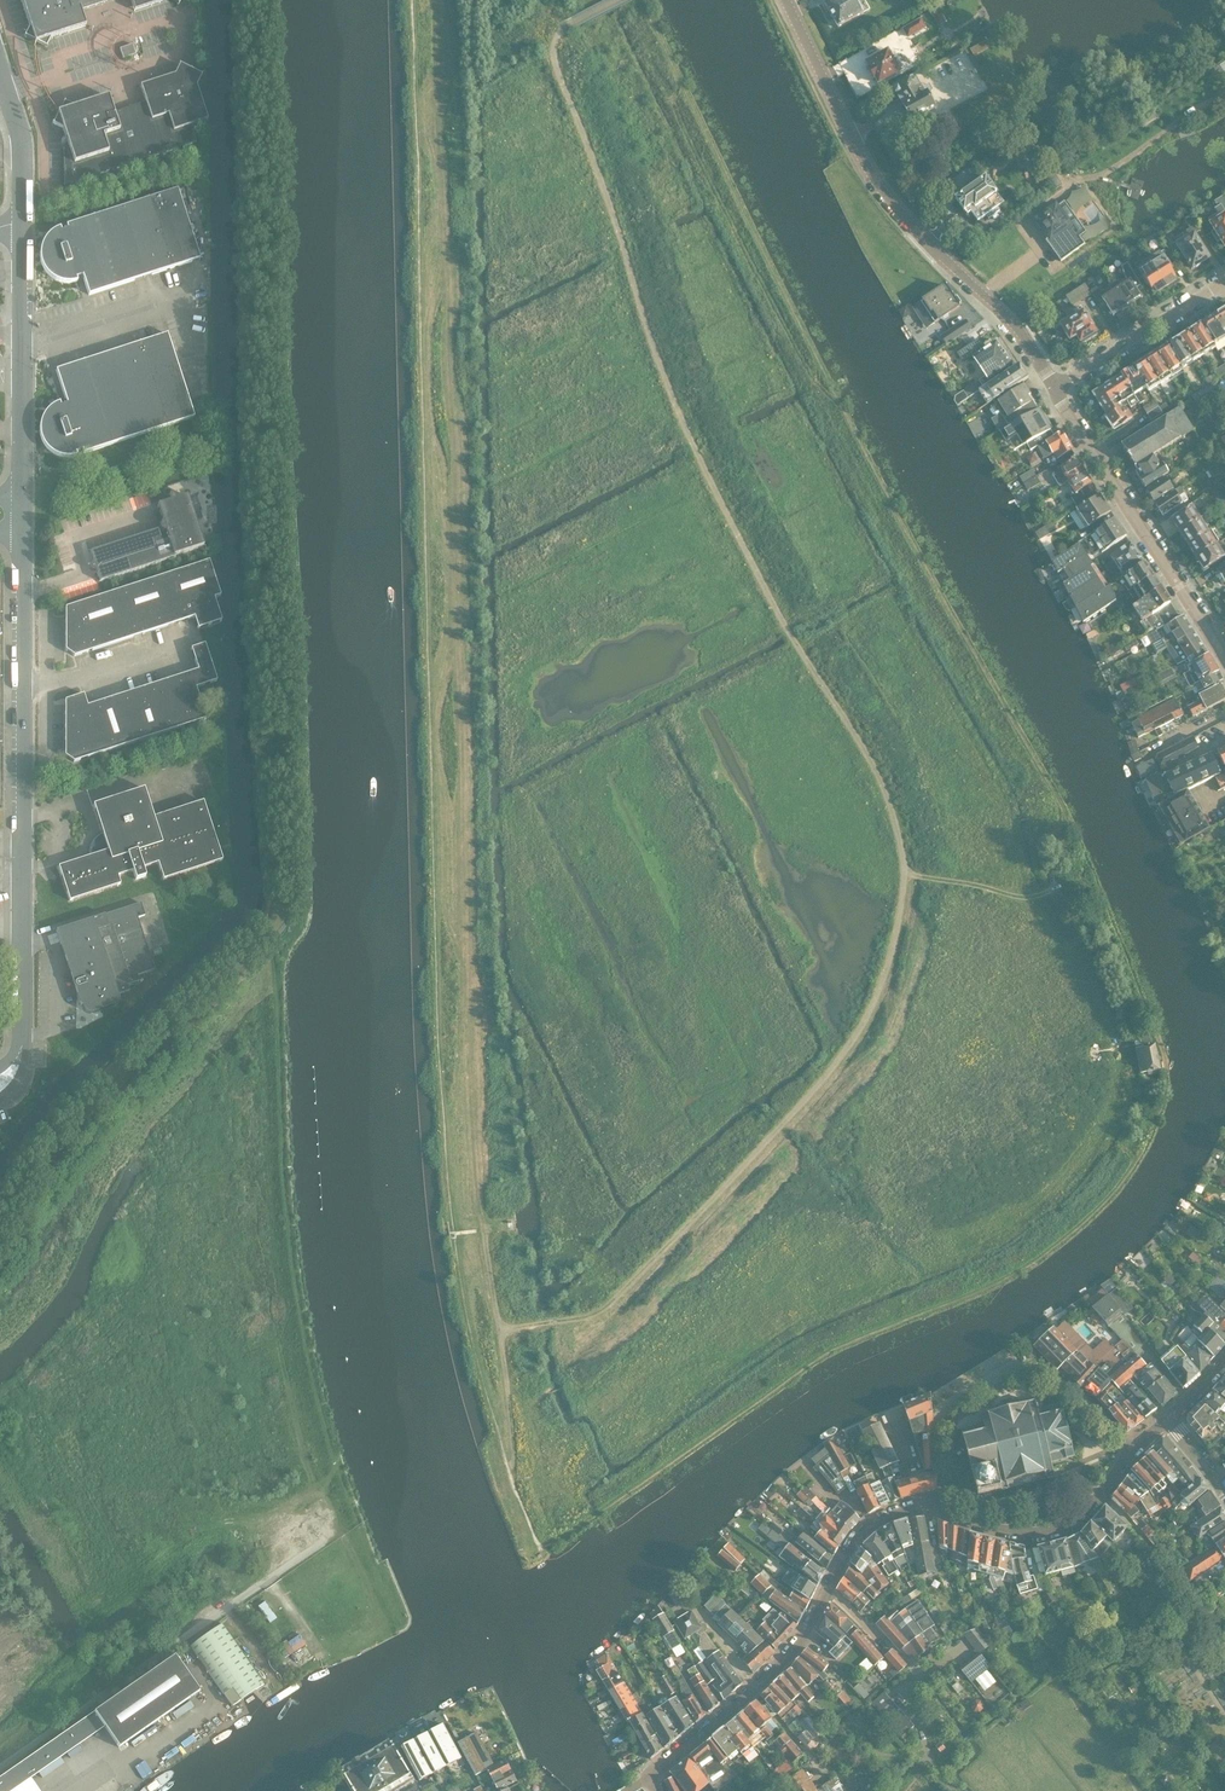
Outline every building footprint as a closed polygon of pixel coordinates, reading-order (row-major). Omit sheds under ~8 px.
[(7,37),(43,26),(34,0),(0,0),(0,17),(7,37)] [(43,26),(78,14),(74,0),(34,0),(43,26)] [(78,14),(114,2),(113,0),(74,0),(78,14)] [(838,28),(864,13),(856,0),(830,0),(825,3),(838,28)] [(925,27),(921,20),(904,30),(908,37),(925,27)] [(175,25),(160,30),(166,50),(181,45),(175,25)] [(160,30),(145,35),(151,55),(166,50),(160,30)] [(145,35),(133,39),(139,58),(151,55),(145,35)] [(133,39),(121,43),(127,62),(139,58),(133,39)] [(121,43),(109,47),(116,66),(127,62),(121,43)] [(181,45),(166,50),(174,74),(189,69),(181,45)] [(109,47),(97,51),(104,70),(116,66),(109,47)] [(166,50),(151,55),(159,79),(174,74),(166,50)] [(97,51),(85,55),(92,74),(104,70),(97,51)] [(876,78),(879,83),(900,72),(899,71),(903,68),(897,57),(893,59),(888,51),(867,63),(870,68),(868,69),(874,79),(876,78)] [(85,55),(74,58),(80,78),(92,74),(85,55)] [(151,55),(139,58),(147,83),(159,79),(151,55)] [(74,58),(62,62),(68,82),(80,78),(74,58)] [(139,58),(127,62),(135,87),(147,83),(139,58)] [(62,62),(50,66),(56,86),(68,82),(62,62)] [(127,62),(116,66),(124,90),(135,87),(127,62)] [(50,66),(35,71),(41,91),(56,86),(50,66)] [(116,66),(104,70),(112,94),(124,90),(116,66)] [(104,70),(92,74),(100,98),(112,94),(104,70)] [(92,74),(80,78),(88,102),(100,98),(92,74)] [(906,77),(898,81),(901,86),(908,82),(906,77)] [(80,78),(68,82),(76,106),(88,102),(80,78)] [(901,86),(895,89),(895,91),(905,108),(903,113),(906,117),(911,119),(913,124),(923,119),(920,114),(933,106),(922,86),(919,88),(914,78),(908,82),(901,86)] [(68,82),(56,86),(64,110),(76,106),(68,82)] [(56,86),(41,91),(49,115),(64,110),(56,86)] [(1145,111),(1137,116),(1140,121),(1148,116),(1145,111)] [(192,114),(178,118),(191,157),(205,152),(192,114)] [(177,116),(132,131),(146,174),(192,159),(191,157),(178,118),(177,116)] [(132,131),(87,145),(102,189),(146,174),(132,131)] [(1017,138),(1013,141),(1013,144),(1015,147),(1019,149),(1022,146),(1023,143),(1021,140),(1017,138)] [(87,145),(42,160),(42,208),(102,189),(87,145)] [(1071,167),(1054,172),(1062,184),(1076,174),(1071,167)] [(1048,176),(1056,188),(1062,184),(1054,172),(1048,176)] [(998,208),(1004,203),(986,178),(956,199),(964,211),(968,209),(978,222),(986,216),(989,219),(1000,211),(998,208)] [(62,232),(60,228),(57,230),(53,232),(50,234),(47,237),(45,240),(43,243),(42,247),(41,251),(40,255),(41,258),(41,261),(42,264),(43,267),(44,269),(46,272),(48,274),(50,276),(52,278),(55,280),(57,281),(60,282),(63,283),(66,283),(69,284),(72,283),(75,283),(78,282),(77,278),(83,276),(89,296),(200,260),(178,190),(66,226),(68,230),(62,232)] [(1224,196),(1215,202),(1218,207),(1215,209),(1218,214),(1209,220),(1215,230),(1211,233),(1218,243),(1222,241),(1224,246),(1224,198),(1224,196)] [(1064,200),(1057,205),(1055,203),(1036,217),(1038,220),(1036,221),(1047,237),(1045,239),(1061,261),(1084,243),(1079,237),(1087,231),(1064,200)] [(1201,263),(1208,258),(1192,233),(1199,229),(1191,216),(1184,221),(1189,229),(1182,233),(1186,240),(1178,245),(1189,263),(1188,263),(1189,265),(1190,264),(1192,268),(1193,268),(1196,268),(1200,265),(1201,263)] [(1176,277),(1171,270),(1172,269),(1167,262),(1166,262),(1163,257),(1160,251),(1148,259),(1166,287),(1174,282),(1173,279),(1176,277)] [(1166,287),(1148,259),(1140,264),(1143,268),(1140,271),(1143,277),(1142,278),(1147,285),(1148,284),(1153,292),(1156,290),(1157,292),(1166,287)] [(1140,296),(1132,284),(1137,280),(1129,267),(1127,264),(1122,267),(1123,271),(1126,280),(1120,284),(1122,286),(1116,289),(1128,307),(1135,303),(1134,300),(1140,296)] [(930,296),(924,300),(931,312),(928,314),(934,324),(941,319),(944,321),(949,318),(948,314),(960,307),(959,306),(961,303),(957,297),(954,297),(946,285),(930,296)] [(1128,307),(1116,289),(1111,293),(1109,291),(1103,295),(1096,288),(1090,292),(1099,305),(1104,301),(1112,314),(1118,310),(1120,312),(1128,307)] [(927,292),(921,296),(924,300),(930,296),(928,294),(927,292)] [(1070,294),(1076,304),(1079,302),(1073,293),(1070,294)] [(1070,320),(1061,325),(1065,331),(1065,334),(1067,337),(1069,338),(1070,339),(1076,336),(1082,345),(1097,335),(1087,317),(1087,316),(1086,316),(1080,307),(1073,311),(1075,313),(1069,317),(1070,320)] [(1213,317),(1223,334),(1224,333),(1224,310),(1213,317)] [(972,325),(967,317),(955,325),(960,333),(972,325)] [(1213,317),(1202,324),(1215,345),(1224,339),(1224,337),(1224,336),(1223,334),(1213,317)] [(1202,324),(1191,332),(1205,355),(1216,347),(1215,345),(1202,324)] [(1191,332),(1179,339),(1194,362),(1205,355),(1191,332)] [(61,407),(60,403),(57,404),(54,405),(51,407),(49,410),(46,412),(44,415),(43,418),(42,421),(41,424),(40,427),(40,430),(40,434),(41,437),(42,440),(43,443),(45,446),(47,449),(50,451),(52,453),(55,455),(58,456),(61,457),(64,458),(68,458),(71,458),(74,457),(78,457),(76,453),(82,451),(83,455),(195,418),(168,335),(56,371),(67,405),(61,407)] [(1179,339),(1169,346),(1183,369),(1194,362),(1179,339)] [(978,340),(957,354),(964,363),(972,358),(986,377),(979,381),(983,388),(995,379),(993,376),(1011,364),(1012,365),(1012,364),(997,341),(984,350),(978,340)] [(1169,346),(1157,353),(1172,378),(1184,370),(1183,369),(1169,346)] [(1157,353),(1146,360),(1161,385),(1172,378),(1157,353)] [(1161,385),(1146,360),(1134,367),(1147,388),(1150,392),(1161,385)] [(980,390),(979,391),(982,397),(987,404),(994,399),(997,397),(1023,381),(1029,378),(1019,364),(1014,368),(1013,367),(995,379),(983,388),(980,390)] [(1147,388),(1134,367),(1122,375),(1140,403),(1144,400),(1139,392),(1147,388)] [(1140,403),(1122,375),(1110,382),(1125,406),(1128,404),(1130,407),(1138,402),(1139,404),(1140,403)] [(991,406),(990,410),(993,415),(997,416),(1000,414),(1004,420),(1005,419),(1010,426),(1038,410),(1033,400),(1031,401),(1028,397),(1030,396),(1029,395),(1031,394),(1023,381),(997,397),(998,400),(999,401),(991,406)] [(1125,406),(1110,382),(1101,388),(1102,391),(1095,396),(1103,409),(1112,403),(1116,408),(1118,406),(1123,414),(1127,411),(1124,406),(1125,406)] [(955,396),(954,401),(957,405),(979,391),(980,390),(976,383),(955,396)] [(1220,399),(1211,384),(1194,394),(1198,400),(1195,402),(1201,412),(1220,399)] [(1166,403),(1159,407),(1155,401),(1143,409),(1152,421),(1170,410),(1166,403)] [(1128,411),(1127,411),(1123,414),(1118,406),(1116,408),(1112,403),(1103,409),(1108,417),(1106,418),(1112,427),(1121,422),(1122,425),(1132,418),(1128,411)] [(1166,448),(1185,436),(1193,431),(1194,430),(1179,408),(1122,444),(1122,443),(1121,444),(1124,449),(1123,450),(1124,451),(1125,450),(1131,460),(1130,461),(1131,462),(1132,461),(1135,466),(1134,466),(1135,467),(1154,455),(1155,454),(1166,448)] [(1010,426),(1001,431),(1007,441),(1014,452),(1028,444),(1030,449),(1031,450),(1033,449),(1036,448),(1038,446),(1046,442),(1054,437),(1054,436),(1038,410),(1010,426)] [(1046,442),(1038,446),(1044,459),(1054,453),(1056,459),(1072,450),(1071,448),(1071,447),(1069,444),(1068,443),(1062,432),(1054,436),(1054,437),(1046,442)] [(1213,449),(1221,462),(1224,460),(1224,454),(1219,445),(1213,449)] [(1160,465),(1154,455),(1135,467),(1137,470),(1136,473),(1145,488),(1169,473),(1163,463),(1160,465)] [(1077,459),(1052,475),(1059,488),(1069,482),(1085,472),(1077,459)] [(1173,488),(1169,484),(1180,477),(1176,471),(1146,490),(1154,502),(1173,490),(1173,488)] [(1085,472),(1069,482),(1076,494),(1070,498),(1075,505),(1096,491),(1092,484),(1085,472)] [(1037,478),(1025,486),(1029,492),(1041,484),(1037,478)] [(1221,486),(1212,491),(1217,498),(1212,501),(1219,513),(1224,510),(1224,512),(1224,493),(1221,486)] [(1180,488),(1174,491),(1155,504),(1162,516),(1182,503),(1179,497),(1184,494),(1180,488)] [(1099,495),(1086,503),(1077,508),(1083,517),(1080,519),(1085,528),(1077,534),(1081,541),(1103,527),(1103,526),(1099,520),(1111,512),(1099,495)] [(175,557),(204,547),(187,497),(175,501),(175,498),(174,497),(172,496),(170,497),(169,498),(169,500),(169,503),(158,506),(165,529),(90,553),(94,565),(92,565),(90,567),(90,568),(90,570),(92,571),(94,571),(96,571),(100,583),(176,558),(175,557)] [(1181,533),(1204,518),(1198,510),(1195,505),(1172,519),(1176,524),(1175,527),(1178,530),(1180,531),(1181,533)] [(1188,547),(1212,532),(1204,518),(1181,533),(1184,537),(1183,539),(1186,543),(1188,544),(1189,545),(1188,547)] [(1114,519),(1103,526),(1103,527),(1081,541),(1077,543),(1078,545),(1080,545),(1090,561),(1126,536),(1114,519)] [(1041,540),(1057,530),(1052,523),(1036,532),(1041,540)] [(1197,558),(1220,543),(1216,537),(1212,532),(1188,547),(1191,551),(1193,551),(1197,557),(1197,558)] [(1145,562),(1131,542),(1111,556),(1118,567),(1116,568),(1117,570),(1115,571),(1120,579),(1145,563),(1145,562)] [(1224,556),(1224,552),(1224,550),(1220,543),(1197,558),(1196,560),(1199,563),(1201,564),(1204,569),(1224,556)] [(1103,579),(1090,561),(1080,545),(1078,545),(1052,563),(1063,585),(1062,585),(1076,608),(1082,604),(1109,587),(1103,579)] [(209,562),(66,609),(66,651),(74,657),(194,618),(198,630),(222,622),(214,599),(221,597),(209,562)] [(1128,591),(1153,575),(1145,563),(1120,579),(1121,580),(1122,579),(1126,585),(1125,586),(1128,591)] [(1217,571),(1217,572),(1217,575),(1219,578),(1222,579),(1224,584),(1224,566),(1217,571)] [(1153,575),(1128,591),(1133,600),(1136,598),(1140,604),(1162,590),(1153,575)] [(1115,583),(1113,584),(1118,592),(1124,590),(1121,587),(1122,586),(1115,583)] [(1116,603),(1113,594),(1110,586),(1109,587),(1082,604),(1076,608),(1085,623),(1092,618),(1091,618),(1116,603)] [(1162,590),(1140,604),(1133,608),(1143,623),(1171,604),(1170,603),(1171,603),(1162,590)] [(1130,598),(1124,601),(1128,607),(1134,604),(1130,598)] [(1167,626),(1180,618),(1179,617),(1171,604),(1143,623),(1141,623),(1147,633),(1145,634),(1147,638),(1167,626)] [(1168,638),(1189,625),(1183,615),(1179,617),(1180,618),(1167,626),(1147,638),(1154,648),(1169,640),(1168,638)] [(1178,643),(1195,633),(1189,625),(1168,638),(1169,640),(1170,641),(1175,638),(1178,643)] [(1178,654),(1200,641),(1195,633),(1178,643),(1181,647),(1176,650),(1175,649),(1159,658),(1161,663),(1167,660),(1178,654)] [(1126,640),(1128,645),(1136,640),(1134,636),(1126,640)] [(1129,650),(1139,645),(1137,640),(1136,640),(1128,645),(1127,645),(1129,650)] [(1189,659),(1205,649),(1200,641),(1178,654),(1167,660),(1168,663),(1181,657),(1184,657),(1186,656),(1189,659)] [(84,695),(65,701),(65,757),(74,763),(206,720),(196,689),(217,682),(205,645),(191,650),(198,671),(87,707),(84,695)] [(1205,661),(1204,658),(1209,656),(1205,649),(1189,659),(1191,666),(1188,668),(1191,672),(1199,667),(1197,665),(1205,661)] [(1191,688),(1219,672),(1209,656),(1204,658),(1205,661),(1197,665),(1199,667),(1191,672),(1184,675),(1185,679),(1191,688)] [(1162,686),(1177,678),(1171,668),(1157,676),(1162,686)] [(1221,685),(1224,683),(1219,672),(1191,688),(1193,693),(1195,697),(1198,695),(1221,685)] [(1133,679),(1120,685),(1123,692),(1136,686),(1133,679)] [(1224,700),(1224,694),(1221,685),(1198,695),(1199,697),(1197,699),(1198,702),(1191,705),(1190,704),(1187,705),(1193,717),(1224,700)] [(1175,700),(1165,704),(1174,721),(1183,716),(1175,700)] [(1174,721),(1165,704),(1146,714),(1155,731),(1158,737),(1163,735),(1159,729),(1174,721)] [(1155,731),(1146,714),(1137,719),(1138,720),(1132,724),(1138,738),(1145,735),(1146,736),(1155,731)] [(1157,755),(1155,761),(1158,768),(1160,767),(1198,747),(1193,737),(1157,755)] [(1148,754),(1145,749),(1140,753),(1139,751),(1135,740),(1127,743),(1131,755),(1134,762),(1142,757),(1148,754)] [(1212,779),(1215,777),(1220,775),(1211,754),(1165,774),(1162,772),(1160,767),(1158,768),(1159,770),(1144,777),(1145,780),(1155,806),(1186,791),(1212,779)] [(1142,778),(1144,777),(1159,770),(1158,768),(1155,761),(1153,758),(1136,767),(1142,778)] [(1220,775),(1215,777),(1221,789),(1221,790),(1224,788),(1224,772),(1220,775)] [(1215,777),(1212,779),(1218,791),(1221,790),(1221,789),(1215,777)] [(94,806),(104,838),(102,839),(100,840),(98,842),(97,844),(96,846),(95,849),(95,851),(95,853),(95,856),(59,868),(70,902),(120,885),(118,877),(133,872),(136,880),(146,877),(143,869),(158,864),(164,880),(222,861),(203,802),(154,818),(144,789),(94,806)] [(1208,829),(1186,791),(1159,807),(1181,844),(1208,829)] [(56,931),(61,945),(81,1007),(83,1007),(84,1009),(85,1012),(87,1013),(89,1014),(92,1014),(115,1006),(117,1005),(119,1003),(119,1001),(119,998),(118,995),(130,991),(128,986),(139,982),(137,976),(155,971),(138,919),(145,916),(141,904),(56,931)] [(1160,1070),(1155,1044),(1152,1044),(1149,1036),(1145,1037),(1144,1034),(1138,1035),(1141,1046),(1141,1048),(1135,1049),(1139,1074),(1140,1074),(1147,1072),(1160,1070)] [(1216,1276),(1208,1285),(1220,1298),(1224,1299),(1224,1283),(1216,1276)] [(1109,1280),(1100,1286),(1108,1295),(1109,1296),(1117,1289),(1116,1289),(1109,1280)] [(1109,1327),(1124,1315),(1109,1296),(1108,1295),(1092,1308),(1095,1311),(1102,1319),(1107,1325),(1109,1327)] [(1205,1314),(1199,1308),(1191,1299),(1187,1303),(1195,1311),(1199,1312),(1203,1316),(1189,1330),(1195,1338),(1197,1340),(1214,1358),(1224,1345),(1224,1333),(1205,1314)] [(1208,1299),(1199,1308),(1205,1314),(1224,1333),(1224,1316),(1208,1299)] [(1095,1311),(1090,1316),(1096,1324),(1102,1319),(1095,1311)] [(1124,1315),(1109,1327),(1122,1340),(1134,1353),(1140,1348),(1146,1343),(1124,1315)] [(1067,1341),(1057,1330),(1053,1326),(1033,1346),(1057,1370),(1061,1366),(1075,1350),(1067,1341)] [(1214,1358),(1197,1340),(1195,1338),(1189,1330),(1188,1329),(1187,1327),(1178,1336),(1184,1342),(1190,1349),(1185,1355),(1200,1373),(1214,1358)] [(1107,1377),(1136,1355),(1135,1355),(1134,1353),(1122,1340),(1094,1364),(1107,1377)] [(1140,1348),(1134,1353),(1135,1355),(1136,1355),(1138,1358),(1144,1352),(1140,1348)] [(1200,1373),(1185,1355),(1177,1348),(1161,1363),(1170,1372),(1183,1389),(1195,1378),(1200,1373)] [(1088,1362),(1075,1350),(1061,1366),(1073,1379),(1088,1362)] [(1133,1377),(1146,1367),(1138,1358),(1136,1355),(1107,1377),(1117,1388),(1127,1381),(1133,1377)] [(1081,1387),(1096,1370),(1088,1362),(1073,1379),(1081,1387)] [(1146,1367),(1133,1377),(1152,1399),(1154,1398),(1162,1406),(1176,1394),(1149,1364),(1146,1367)] [(1109,1384),(1096,1370),(1081,1387),(1098,1400),(1104,1394),(1102,1391),(1109,1384)] [(1213,1391),(1224,1400),(1224,1377),(1213,1391)] [(1127,1381),(1117,1388),(1145,1418),(1156,1410),(1127,1381)] [(1135,1426),(1108,1394),(1114,1389),(1109,1384),(1102,1391),(1104,1394),(1098,1400),(1099,1401),(1109,1411),(1127,1433),(1135,1426)] [(1143,1420),(1114,1389),(1108,1394),(1135,1426),(1143,1420)] [(1201,1404),(1215,1415),(1218,1412),(1220,1413),(1219,1415),(1220,1416),(1218,1419),(1220,1420),(1224,1424),(1224,1400),(1213,1391),(1201,1404)] [(903,1406),(909,1422),(932,1412),(931,1395),(903,1406)] [(983,1424),(973,1426),(961,1429),(978,1496),(1054,1477),(1051,1462),(1074,1456),(1061,1404),(1043,1408),(1041,1400),(1017,1406),(1016,1400),(998,1405),(999,1410),(981,1415),(983,1424)] [(1220,1420),(1218,1419),(1215,1416),(1215,1415),(1201,1404),(1188,1417),(1188,1422),(1208,1448),(1224,1433),(1224,1432),(1219,1426),(1216,1428),(1213,1425),(1220,1420)] [(932,1412),(909,1422),(913,1436),(924,1472),(932,1470),(936,1469),(933,1421),(932,1412)] [(897,1460),(885,1435),(887,1434),(881,1422),(879,1423),(862,1431),(880,1470),(882,1469),(889,1466),(890,1469),(898,1466),(897,1462),(898,1462),(897,1460)] [(1208,1448),(1214,1454),(1216,1453),(1214,1451),(1224,1442),(1224,1433),(1208,1448)] [(1151,1449),(1153,1451),(1168,1467),(1172,1464),(1181,1455),(1165,1436),(1151,1449)] [(851,1468),(834,1438),(823,1444),(828,1455),(840,1474),(842,1478),(850,1474),(848,1469),(851,1468)] [(1168,1467),(1153,1451),(1145,1457),(1165,1478),(1168,1475),(1172,1480),(1177,1476),(1173,1472),(1168,1467)] [(847,1487),(842,1478),(840,1474),(828,1455),(815,1466),(838,1494),(847,1487)] [(1192,1466),(1181,1455),(1172,1464),(1177,1468),(1173,1472),(1177,1476),(1178,1478),(1192,1466)] [(1145,1457),(1137,1464),(1161,1490),(1166,1486),(1162,1481),(1165,1478),(1145,1457)] [(906,1464),(898,1466),(890,1469),(901,1498),(917,1493),(913,1478),(911,1479),(906,1464)] [(1137,1464),(1131,1470),(1150,1492),(1153,1489),(1158,1493),(1161,1490),(1137,1464)] [(901,1498),(890,1469),(889,1466),(882,1469),(886,1480),(883,1482),(892,1502),(901,1498)] [(1192,1466),(1178,1478),(1186,1487),(1187,1488),(1200,1478),(1192,1466)] [(936,1472),(913,1478),(917,1493),(936,1489),(938,1487),(936,1472)] [(1148,1492),(1130,1472),(1122,1483),(1140,1499),(1140,1500),(1149,1515),(1158,1510),(1155,1506),(1154,1504),(1155,1503),(1148,1492)] [(864,1474),(869,1485),(881,1507),(890,1503),(880,1482),(876,1483),(871,1474),(868,1476),(867,1473),(864,1474)] [(1186,1509),(1209,1489),(1200,1478),(1187,1488),(1186,1487),(1179,1493),(1180,1494),(1171,1504),(1172,1505),(1175,1509),(1177,1507),(1184,1508),(1186,1509)] [(1138,1502),(1140,1500),(1140,1499),(1122,1483),(1116,1490),(1134,1506),(1138,1502)] [(857,1491),(869,1514),(881,1507),(869,1485),(857,1491)] [(828,1507),(816,1497),(807,1488),(803,1492),(821,1510),(823,1512),(828,1507)] [(821,1510),(803,1492),(801,1490),(796,1495),(805,1503),(806,1503),(817,1514),(821,1510)] [(1139,1511),(1134,1506),(1116,1490),(1111,1498),(1126,1513),(1131,1518),(1139,1511)] [(1220,1506),(1210,1491),(1195,1503),(1198,1509),(1197,1510),(1202,1518),(1204,1517),(1207,1515),(1220,1506)] [(1172,1505),(1171,1504),(1166,1496),(1158,1502),(1162,1508),(1164,1511),(1172,1505)] [(860,1520),(851,1508),(841,1502),(826,1516),(838,1527),(841,1523),(850,1530),(860,1520)] [(1127,1527),(1106,1505),(1091,1521),(1106,1537),(1112,1542),(1118,1536),(1121,1539),(1126,1533),(1124,1530),(1127,1527)] [(1220,1506),(1207,1515),(1204,1517),(1202,1518),(1198,1521),(1190,1527),(1201,1543),(1202,1542),(1207,1550),(1224,1538),(1224,1513),(1220,1506)] [(839,1546),(822,1530),(820,1525),(817,1522),(813,1519),(800,1508),(795,1513),(804,1522),(806,1520),(812,1525),(810,1527),(818,1534),(814,1538),(834,1555),(839,1546)] [(839,1546),(850,1530),(841,1523),(838,1527),(826,1516),(820,1522),(819,1520),(817,1522),(820,1525),(822,1530),(839,1546)] [(935,1571),(930,1547),(924,1516),(908,1519),(913,1543),(916,1555),(915,1555),(920,1575),(922,1574),(935,1571)] [(948,1549),(949,1524),(938,1518),(939,1545),(948,1549)] [(908,1519),(893,1524),(903,1547),(913,1543),(908,1519)] [(1106,1537),(1091,1521),(1081,1532),(1092,1551),(1097,1558),(1109,1546),(1104,1539),(1106,1537)] [(774,1522),(769,1527),(772,1530),(779,1535),(783,1530),(774,1522)] [(898,1542),(892,1524),(877,1532),(892,1555),(895,1559),(898,1566),(907,1562),(903,1554),(897,1543),(898,1542)] [(958,1552),(960,1528),(949,1524),(948,1549),(952,1550),(949,1559),(950,1559),(949,1561),(955,1564),(958,1552)] [(1154,1531),(1148,1525),(1142,1530),(1147,1536),(1154,1531)] [(967,1557),(971,1533),(960,1528),(958,1552),(955,1564),(956,1564),(955,1568),(958,1568),(959,1564),(958,1564),(958,1562),(967,1565),(967,1557)] [(1163,1531),(1160,1533),(1164,1538),(1171,1533),(1168,1528),(1163,1531)] [(825,1573),(788,1542),(792,1537),(783,1530),(779,1535),(772,1530),(767,1536),(784,1550),(779,1557),(793,1567),(795,1565),(819,1584),(825,1573)] [(877,1532),(871,1538),(894,1573),(898,1570),(892,1561),(890,1562),(888,1558),(892,1555),(877,1532)] [(1097,1558),(1092,1551),(1081,1532),(1066,1541),(1073,1568),(1097,1558)] [(1171,1533),(1164,1538),(1167,1543),(1176,1536),(1173,1532),(1171,1533)] [(833,1557),(802,1533),(797,1542),(808,1552),(807,1554),(827,1568),(833,1557)] [(981,1566),(983,1536),(971,1533),(967,1557),(967,1565),(968,1570),(974,1570),(981,1572),(983,1566),(981,1566)] [(993,1569),(996,1540),(983,1536),(981,1566),(983,1566),(981,1572),(990,1575),(990,1580),(994,1590),(999,1588),(994,1576),(996,1570),(993,1569)] [(871,1538),(863,1546),(872,1555),(877,1565),(882,1562),(885,1565),(883,1566),(889,1576),(894,1573),(871,1538)] [(1191,1581),(1205,1571),(1224,1558),(1224,1538),(1207,1550),(1197,1557),(1189,1562),(1181,1568),(1189,1582),(1191,1581)] [(1014,1575),(1009,1544),(996,1540),(993,1569),(996,1570),(994,1576),(999,1588),(1004,1586),(1002,1580),(1003,1579),(1005,1573),(1014,1575)] [(1038,1547),(1038,1548),(1041,1562),(1045,1576),(1060,1572),(1062,1577),(1074,1574),(1073,1568),(1066,1541),(1066,1540),(1038,1547)] [(717,1557),(735,1572),(745,1560),(728,1544),(717,1557)] [(1030,1576),(1027,1568),(1024,1548),(1009,1544),(1014,1575),(1015,1577),(1019,1590),(1027,1588),(1029,1591),(1038,1589),(1033,1575),(1030,1576)] [(861,1548),(856,1557),(869,1566),(862,1574),(880,1591),(888,1584),(881,1575),(871,1557),(861,1548)] [(1038,1548),(1032,1548),(1036,1563),(1041,1562),(1038,1548)] [(1186,1558),(1189,1562),(1197,1557),(1194,1553),(1186,1558)] [(856,1557),(852,1564),(862,1574),(869,1566),(856,1557)] [(1205,1571),(1191,1581),(1197,1588),(1224,1569),(1224,1558),(1205,1571)] [(1120,1574),(1125,1583),(1147,1571),(1141,1562),(1120,1574)] [(792,1588),(794,1590),(810,1600),(817,1588),(782,1564),(777,1571),(795,1584),(792,1588)] [(852,1564),(845,1575),(863,1593),(865,1591),(874,1599),(882,1593),(880,1591),(862,1574),(852,1564)] [(764,1571),(760,1575),(768,1582),(772,1579),(764,1571)] [(805,1611),(789,1599),(779,1592),(776,1590),(768,1582),(760,1575),(751,1584),(763,1595),(766,1592),(772,1597),(769,1601),(799,1623),(805,1611)] [(869,1601),(844,1578),(837,1589),(860,1611),(869,1601)] [(810,1600),(794,1590),(792,1594),(772,1579),(768,1582),(776,1590),(779,1592),(789,1599),(805,1611),(810,1600)] [(743,1592),(753,1601),(758,1595),(749,1586),(743,1592)] [(1218,1599),(1224,1594),(1224,1588),(1224,1587),(1215,1594),(1218,1599)] [(1051,1604),(1055,1602),(1054,1599),(1053,1599),(1050,1594),(1046,1597),(1051,1604)] [(905,1604),(911,1600),(908,1595),(902,1599),(905,1604)] [(738,1643),(751,1630),(755,1626),(751,1622),(747,1625),(719,1598),(708,1610),(714,1616),(712,1618),(738,1643)] [(938,1639),(930,1628),(935,1625),(919,1599),(903,1610),(898,1615),(893,1608),(884,1616),(879,1620),(876,1623),(896,1646),(901,1651),(903,1649),(914,1661),(928,1649),(926,1647),(938,1639)] [(830,1603),(825,1614),(839,1628),(844,1623),(850,1629),(853,1625),(830,1603)] [(937,1608),(930,1612),(943,1632),(949,1629),(937,1608)] [(705,1632),(692,1610),(674,1621),(685,1639),(696,1633),(698,1635),(701,1636),(700,1646),(698,1647),(720,1678),(712,1685),(723,1700),(742,1684),(705,1632)] [(681,1644),(663,1611),(651,1619),(663,1639),(665,1638),(672,1650),(681,1644)] [(798,1625),(782,1613),(779,1616),(777,1619),(791,1633),(798,1625)] [(842,1640),(845,1636),(825,1616),(816,1632),(833,1648),(829,1653),(836,1659),(848,1645),(842,1640)] [(791,1633),(777,1619),(774,1622),(772,1625),(770,1628),(783,1640),(791,1633)] [(783,1640),(770,1628),(765,1623),(758,1632),(775,1649),(783,1640)] [(191,1647),(232,1707),(264,1685),(223,1625),(191,1647)] [(849,1637),(857,1646),(864,1654),(872,1647),(857,1629),(849,1637)] [(991,1645),(978,1629),(966,1635),(977,1649),(980,1646),(984,1651),(991,1645)] [(1181,1644),(1171,1629),(1163,1634),(1173,1649),(1181,1644)] [(775,1653),(751,1630),(738,1643),(738,1644),(749,1655),(743,1660),(753,1673),(775,1653)] [(872,1647),(864,1654),(874,1666),(883,1658),(872,1647)] [(828,1665),(807,1648),(800,1655),(813,1665),(811,1667),(823,1680),(827,1677),(823,1672),(828,1665)] [(884,1656),(899,1672),(906,1666),(891,1649),(884,1656)] [(980,1653),(974,1658),(983,1669),(989,1664),(980,1653)] [(823,1680),(811,1667),(813,1665),(800,1655),(792,1666),(808,1684),(815,1678),(820,1684),(823,1680)] [(632,1695),(608,1656),(600,1661),(603,1666),(596,1671),(627,1722),(629,1721),(642,1713),(643,1712),(639,1706),(643,1703),(636,1692),(632,1695)] [(31,1779),(104,1728),(119,1750),(200,1693),(175,1658),(35,1755),(0,1780),(0,1790),(39,1790),(31,1779)] [(703,1662),(696,1667),(707,1685),(715,1679),(703,1662)] [(967,1663),(961,1668),(969,1679),(976,1675),(967,1663)] [(671,1668),(677,1678),(681,1676),(675,1665),(671,1668)] [(707,1685),(696,1667),(695,1666),(688,1671),(696,1684),(693,1686),(709,1712),(719,1704),(707,1685)] [(813,1697),(789,1668),(781,1676),(800,1694),(808,1701),(813,1697)] [(674,1693),(664,1676),(660,1678),(671,1695),(674,1693)] [(800,1694),(781,1676),(774,1683),(792,1701),(800,1694)] [(679,1681),(684,1691),(688,1688),(683,1678),(679,1681)] [(838,1690),(828,1679),(825,1682),(835,1693),(838,1690)] [(957,1682),(952,1686),(957,1693),(963,1688),(957,1682)] [(792,1701),(774,1683),(769,1688),(794,1714),(796,1716),(802,1711),(792,1701)] [(869,1694),(859,1683),(854,1688),(864,1698),(869,1694)] [(706,1715),(688,1688),(684,1691),(688,1698),(682,1702),(696,1723),(706,1715)] [(794,1714),(769,1688),(761,1696),(782,1719),(788,1714),(791,1717),(794,1714)] [(915,1726),(884,1693),(872,1704),(906,1742),(911,1738),(907,1733),(915,1726)] [(667,1699),(659,1704),(679,1736),(694,1725),(677,1698),(669,1702),(667,1699)] [(778,1726),(772,1719),(756,1701),(744,1711),(760,1730),(765,1735),(768,1740),(774,1735),(771,1733),(778,1726)] [(984,1710),(984,1705),(981,1701),(977,1701),(973,1704),(973,1708),(976,1712),(980,1712),(984,1710)] [(679,1736),(659,1704),(651,1708),(653,1712),(647,1715),(665,1748),(679,1736)] [(744,1711),(733,1721),(748,1739),(756,1733),(760,1730),(744,1711)] [(663,1749),(642,1713),(629,1721),(651,1759),(663,1749)] [(805,1746),(821,1730),(813,1722),(808,1716),(800,1723),(797,1720),(789,1727),(805,1746)] [(826,1725),(818,1717),(813,1722),(821,1730),(826,1725)] [(733,1721),(726,1726),(735,1737),(731,1740),(739,1749),(743,1754),(754,1746),(748,1739),(733,1721)] [(444,1724),(429,1732),(448,1766),(462,1758),(455,1745),(453,1746),(448,1738),(451,1737),(444,1724)] [(726,1726),(712,1738),(728,1758),(739,1749),(731,1740),(735,1737),(726,1726)] [(448,1766),(429,1732),(415,1739),(434,1773),(448,1766)] [(494,1765),(491,1759),(493,1758),(495,1761),(504,1756),(498,1744),(489,1749),(492,1755),(489,1756),(476,1732),(458,1742),(468,1761),(476,1775),(488,1769),(495,1784),(498,1790),(517,1780),(510,1767),(507,1761),(506,1759),(494,1765)] [(792,1763),(803,1754),(784,1733),(774,1742),(792,1763)] [(623,1734),(614,1739),(617,1744),(626,1739),(623,1734)] [(728,1758),(712,1738),(706,1743),(721,1763),(720,1764),(726,1771),(728,1774),(732,1771),(724,1761),(728,1758)] [(434,1773),(415,1739),(401,1747),(408,1760),(410,1758),(414,1766),(412,1768),(419,1781),(434,1773)] [(394,1741),(344,1771),(345,1772),(356,1790),(393,1790),(398,1788),(400,1790),(422,1790),(403,1757),(394,1741)] [(720,1764),(721,1763),(706,1743),(691,1756),(698,1765),(696,1766),(709,1782),(713,1788),(715,1790),(717,1790),(733,1780),(728,1774),(726,1771),(720,1764)] [(622,1762),(634,1755),(631,1750),(620,1757),(622,1762)] [(696,1766),(698,1765),(691,1756),(671,1772),(682,1788),(684,1790),(698,1790),(699,1790),(700,1790),(709,1790),(713,1788),(709,1782),(696,1766)] [(786,1759),(772,1771),(773,1772),(778,1778),(780,1780),(793,1768),(786,1759)] [(833,1777),(816,1790),(801,1770),(775,1790),(776,1790),(844,1790),(833,1777)] [(732,1771),(728,1774),(733,1780),(737,1777),(732,1771)] [(770,1785),(778,1778),(773,1772),(765,1779),(770,1785)] [(682,1788),(679,1790),(672,1777),(664,1781),(669,1790),(684,1790),(682,1788)] [(763,1790),(770,1785),(765,1779),(758,1785),(763,1790)]
